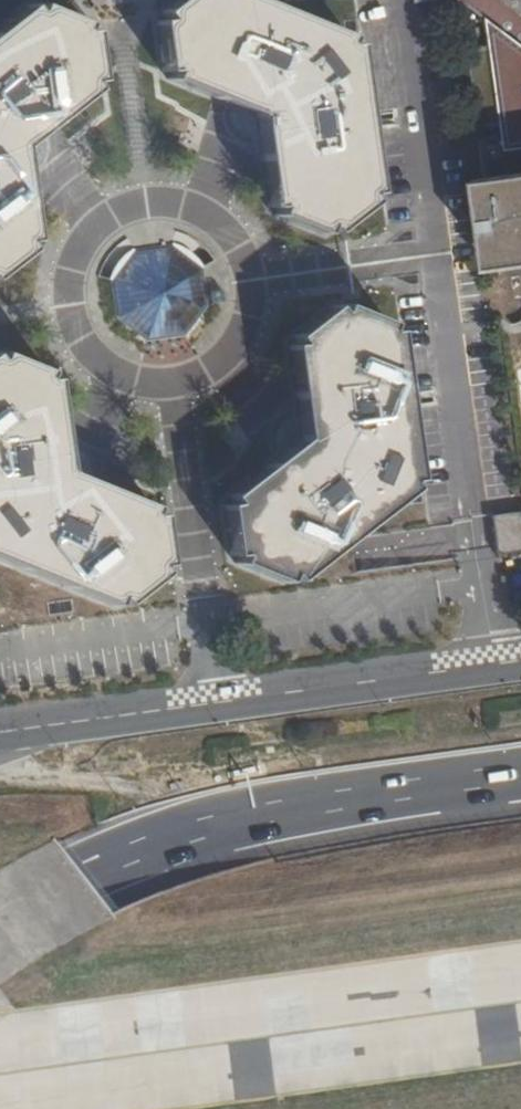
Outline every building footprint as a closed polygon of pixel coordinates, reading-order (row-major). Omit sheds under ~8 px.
[(162,13),(167,19),(158,21),(166,66),(172,66),(170,80),(212,98),(228,105),(256,116),(260,147),(267,205),(277,206),(274,215),(323,236),(326,229),(335,235),(370,204),(369,192),(377,191),(356,44),(346,46),(344,32),(270,0),(176,0),(162,13)] [(488,20),(506,150),(520,148),(520,24),(489,0),(462,0),(488,20)] [(25,4),(0,25),(0,270),(27,250),(24,241),(33,239),(26,180),(22,150),(48,129),(61,119),(96,91),(90,83),(101,81),(92,31),(81,30),(87,18),(44,2),(36,10),(25,4)] [(486,179),(498,267),(501,267),(501,269),(520,266),(520,174),(486,179)] [(496,270),(501,269),(501,267),(498,267),(486,179),(484,179),(496,270)] [(185,332),(204,304),(199,263),(170,244),(135,249),(113,278),(117,316),(144,338),(185,332)] [(275,453),(265,461),(228,492),(231,501),(222,501),(227,548),(235,548),(234,563),(287,583),(288,574),(296,578),(410,489),(404,478),(415,476),(397,331),(384,328),(387,318),(341,299),(333,307),(326,301),(290,331),(298,339),(285,345),(294,407),(299,434),(275,453)] [(107,603),(113,596),(121,600),(158,573),(153,563),(162,561),(157,512),(150,512),(149,502),(106,484),(93,479),(62,466),(52,374),(43,372),(43,362),(0,345),(0,346),(0,560),(107,603)]
